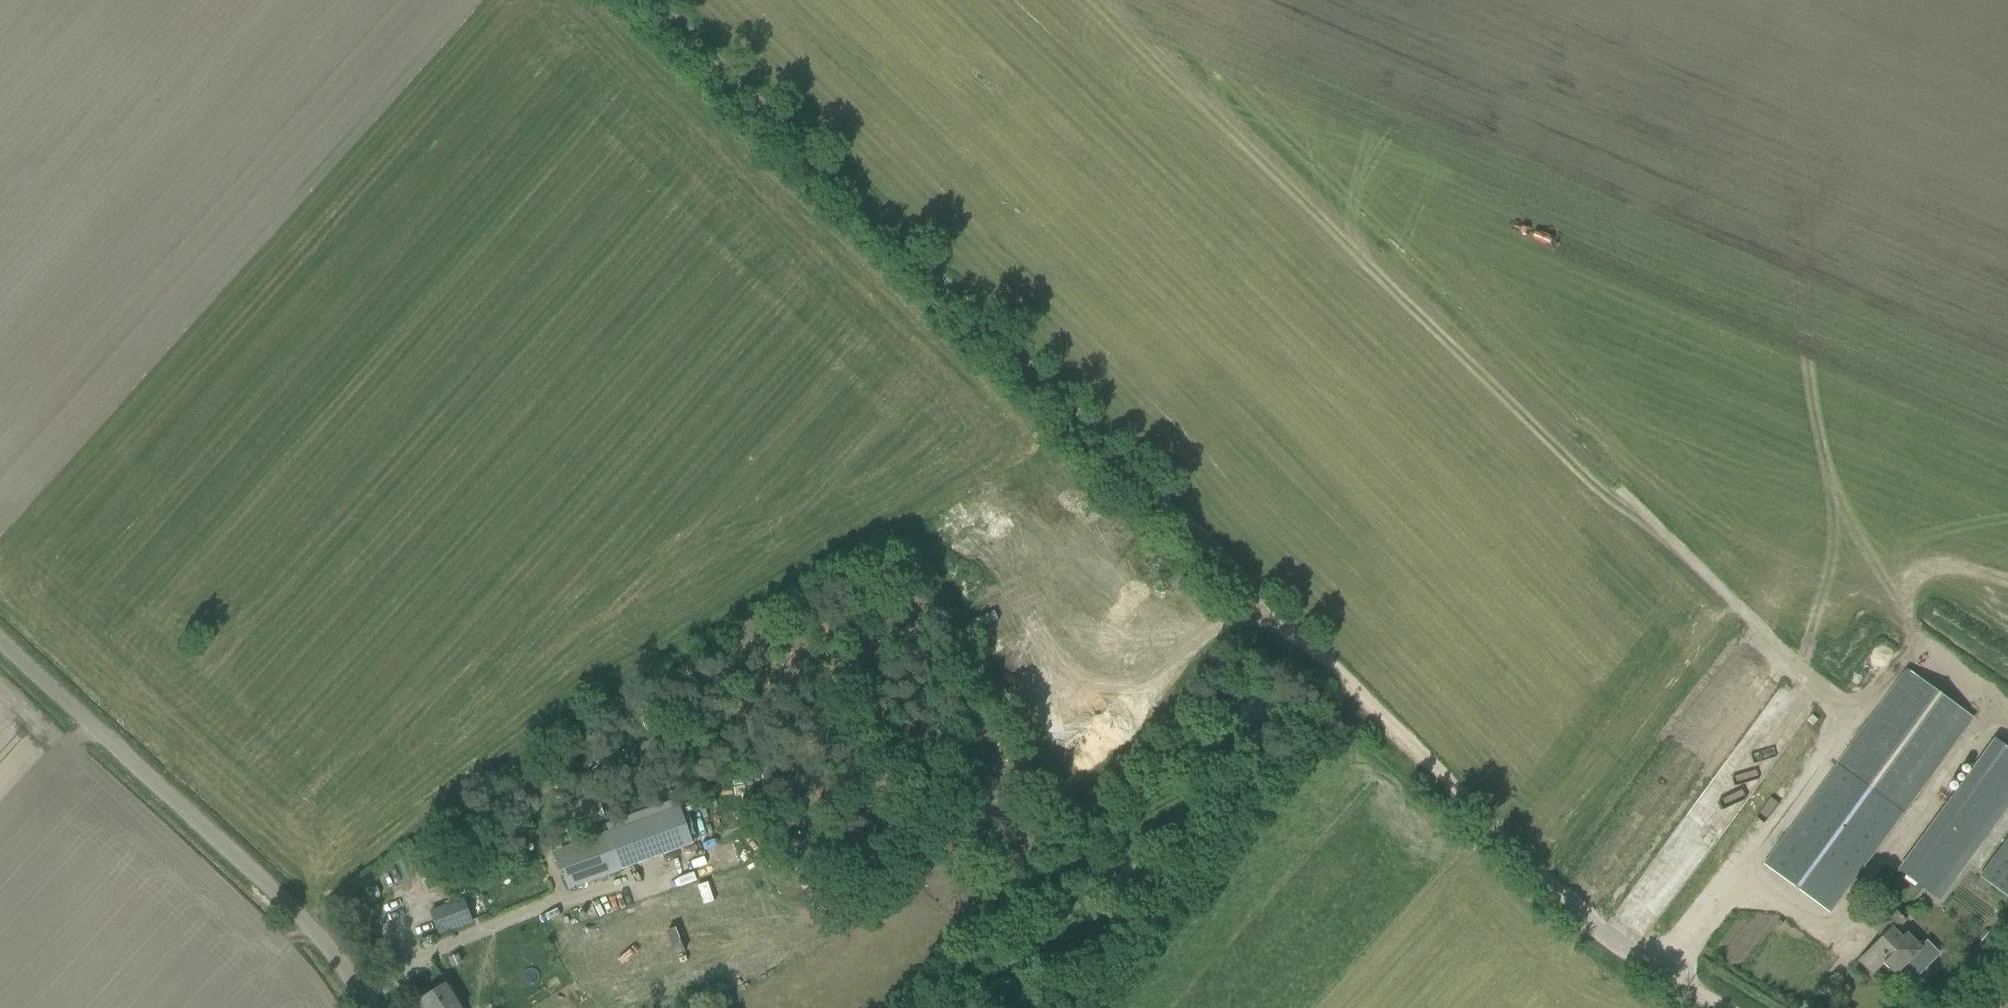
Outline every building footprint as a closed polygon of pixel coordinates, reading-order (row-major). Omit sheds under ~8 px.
[(1830,911),(1842,895),(1974,719),(1907,668),(1777,847),(1765,863),(1830,911)] [(2007,810),(2007,747),(1995,738),(1898,869),(1942,902),(2007,810)] [(595,792),(556,806),(566,834),(606,819),(595,792)] [(570,887),(692,843),(680,807),(557,851),(570,887)] [(1979,877),(2007,898),(2007,838),(1979,877)] [(1990,885),(1979,877),(1974,885),(1984,893),(1990,885)] [(463,897),(431,910),(431,911),(439,932),(472,920),(464,899),(463,897)] [(1881,937),(1858,960),(1873,975),(1884,963),(1895,975),(1903,967),(1915,979),(1939,954),(1927,942),(1922,947),(1900,925),(1906,920),(1891,904),(1870,925),(1881,937)] [(428,1007),(461,1007),(445,983),(438,987),(421,998),(428,1007)]
